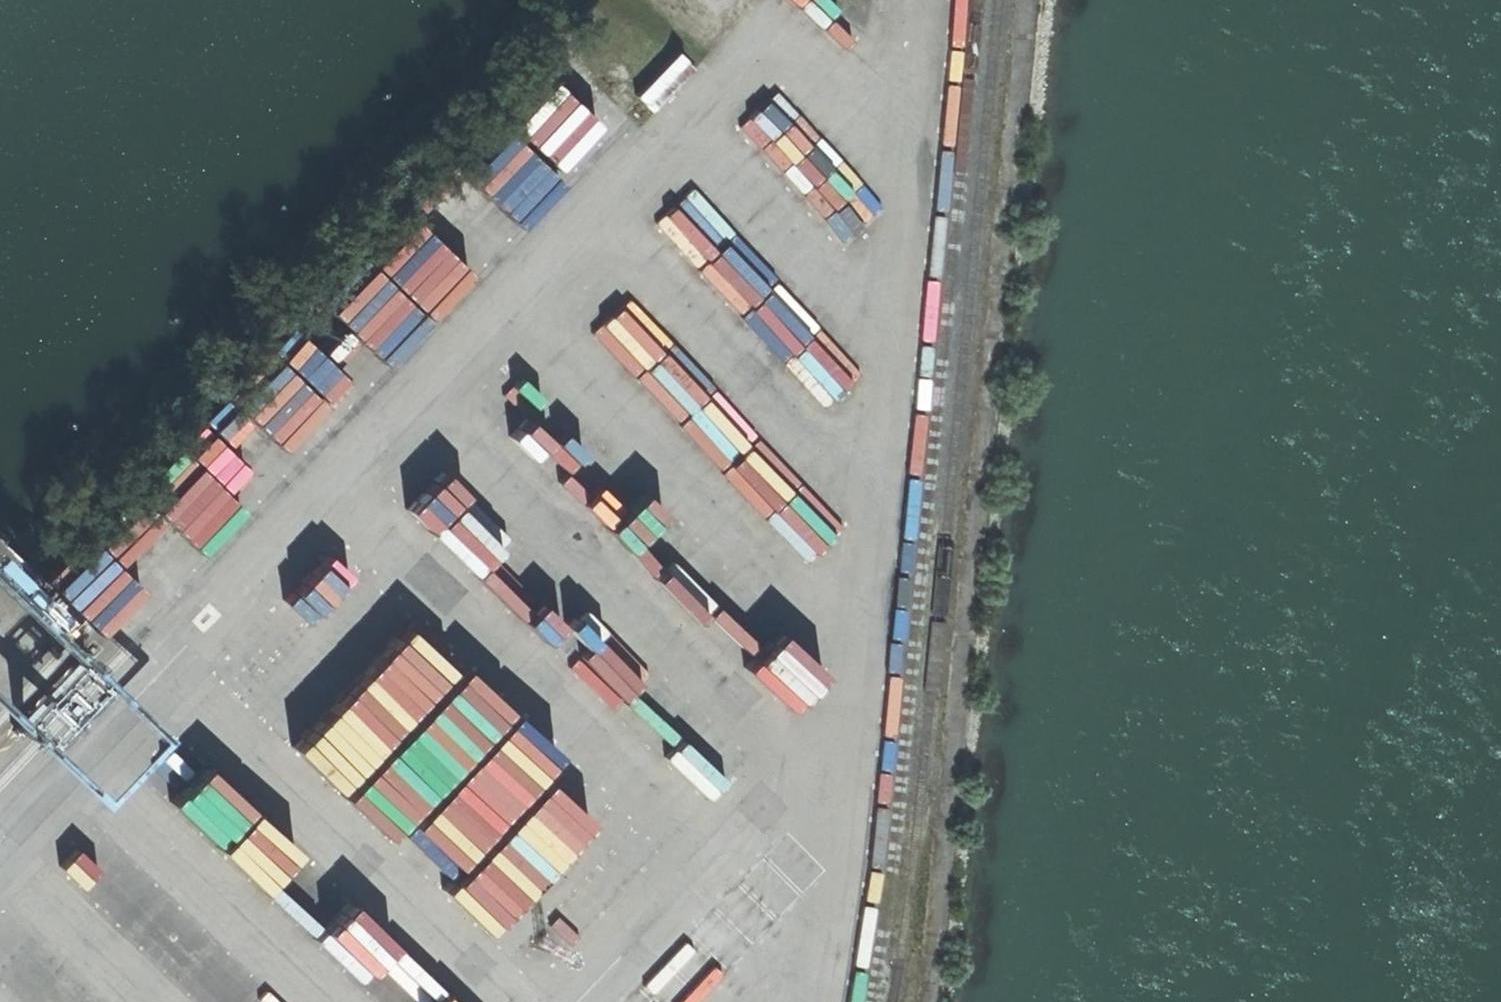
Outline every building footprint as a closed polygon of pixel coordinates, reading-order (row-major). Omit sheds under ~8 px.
[(359,572),(286,652),(329,692),(380,635),(362,618),(384,594),(359,572)] [(213,843),(233,821),(163,754),(142,776),(213,843)] [(518,820),(483,856),(522,895),(557,859),(518,820)] [(279,870),(296,852),(275,832),(258,849),(279,870)] [(795,844),(755,886),(771,902),(811,860),(795,844)]
